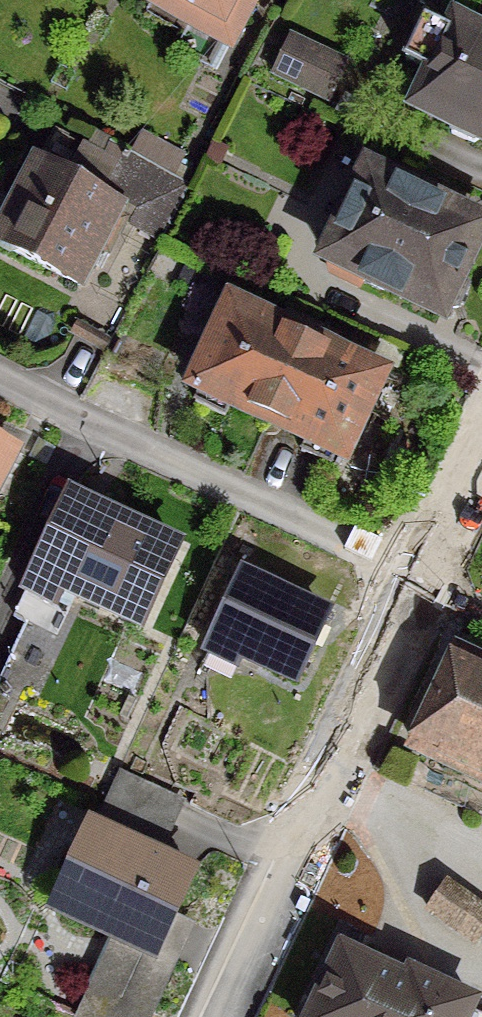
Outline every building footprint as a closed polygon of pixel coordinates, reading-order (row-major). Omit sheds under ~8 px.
[(191,7),(183,23),(225,44),(247,0),(177,0),(191,7)] [(481,143),(481,40),(450,25),(446,35),(418,22),(399,61),(427,74),(410,109),(445,125),(445,134),(467,145),(475,139),(481,143)] [(285,41),(269,75),(323,99),(339,66),(285,41)] [(175,156),(139,136),(129,156),(165,175),(175,156)] [(42,169),(33,165),(0,228),(0,248),(71,285),(90,249),(103,256),(122,221),(109,214),(113,205),(95,196),(99,187),(165,221),(156,238),(157,239),(185,186),(165,175),(129,156),(106,144),(105,145),(117,152),(110,165),(58,138),(42,169)] [(436,311),(451,309),(461,288),(452,276),(475,228),(426,204),(432,192),(403,178),(397,191),(362,174),(321,261),(324,273),(329,279),(353,290),(355,284),(393,302),(395,297),(434,315),(436,311)] [(274,330),(225,307),(187,388),(195,391),(189,404),(218,417),(224,404),(262,422),(306,326),(281,316),(274,330)] [(324,466),(330,453),(338,457),(375,376),(325,353),(332,339),(306,326),(262,422),(301,440),(295,452),(324,466)] [(171,551),(62,500),(18,596),(19,597),(42,607),(60,616),(69,595),(136,626),(171,551)] [(292,679),(319,619),(234,579),(201,652),(204,653),(209,641),(292,679)] [(42,607),(19,597),(9,620),(19,624),(0,665),(0,698),(1,698),(4,692),(59,717),(90,650),(34,625),(42,607)] [(412,742),(409,749),(481,783),(481,672),(452,658),(429,707),(413,713),(407,727),(412,742)] [(99,803),(157,829),(170,799),(113,772),(99,803)] [(157,829),(99,803),(86,830),(83,828),(46,908),(130,946),(107,996),(84,986),(70,1016),(139,1016),(165,959),(151,952),(186,876),(144,857),(157,829)] [(424,913),(468,945),(481,926),(481,912),(444,885),(424,913)] [(336,951),(305,1016),(475,1016),(463,1011),(466,1004),(404,975),(401,982),(336,951)]
